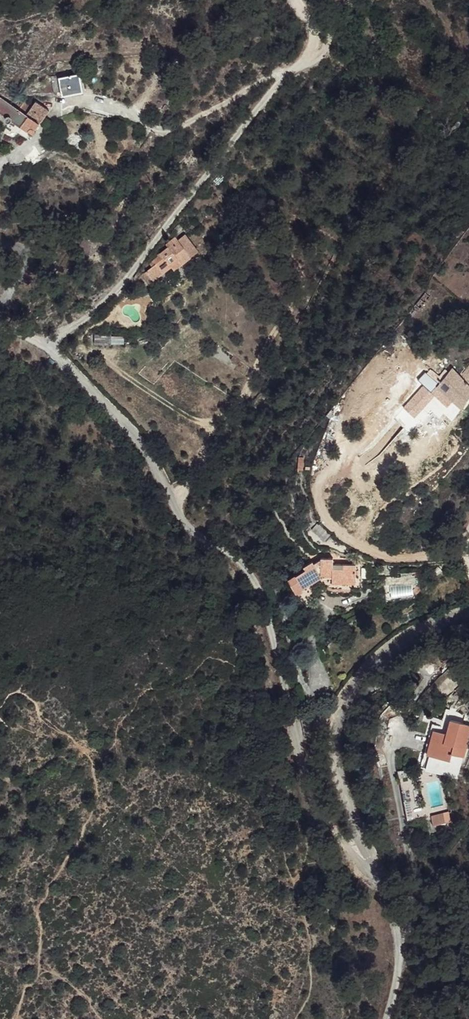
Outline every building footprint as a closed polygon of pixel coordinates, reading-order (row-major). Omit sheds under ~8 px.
[(86,79),(65,79),(64,99),(88,98),(86,79)] [(8,90),(0,99),(0,101),(9,112),(8,117),(11,119),(16,117),(27,127),(20,132),(28,137),(42,124),(31,114),(37,105),(28,100),(22,105),(8,90)] [(51,112),(40,101),(37,105),(31,114),(42,124),(51,112)] [(279,135),(273,126),(257,140),(264,147),(279,135)] [(198,251),(185,236),(179,240),(176,238),(168,245),(169,249),(148,265),(150,267),(145,273),(153,282),(171,267),(178,261),(182,266),(198,251)] [(182,266),(178,261),(171,267),(175,272),(182,266)] [(109,335),(94,334),(94,344),(110,346),(109,335)] [(462,379),(452,373),(449,378),(432,397),(445,406),(452,406),(455,401),(462,407),(468,399),(468,370),(462,379)] [(357,578),(356,562),(334,561),(334,557),(320,556),(320,559),(314,562),(313,560),(304,565),(305,568),(288,579),(296,592),(322,578),(321,575),(326,575),(325,572),(333,572),(332,575),(343,573),(344,579),(357,578)] [(450,720),(446,735),(434,731),(427,755),(450,762),(452,755),(462,758),(468,733),(468,725),(450,720)] [(448,812),(430,816),(433,827),(451,822),(448,812)]
